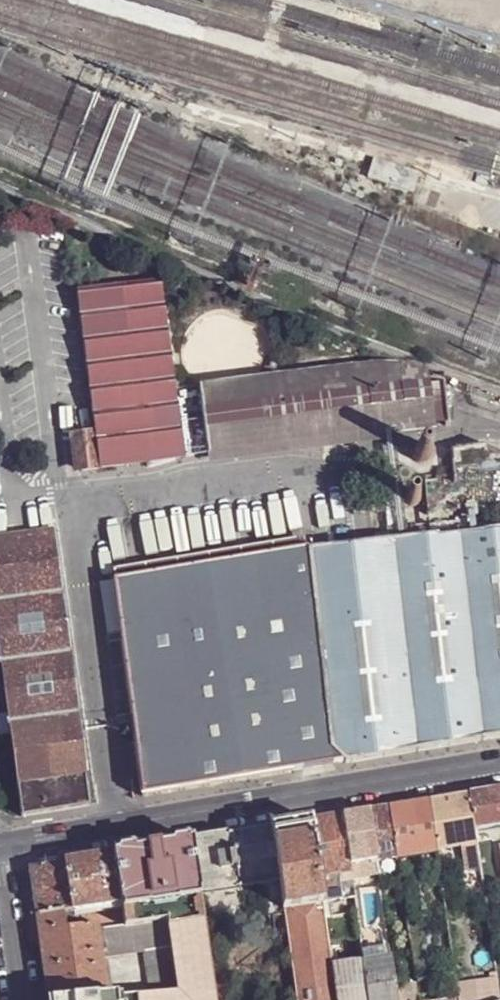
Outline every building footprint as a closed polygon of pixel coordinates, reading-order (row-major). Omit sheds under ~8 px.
[(185,457),(161,280),(114,286),(114,285),(79,290),(96,433),(101,469),(185,457)] [(428,371),(403,362),(199,385),(209,454),(435,423),(428,371)] [(101,469),(96,433),(78,435),(82,471),(101,469)] [(416,447),(416,453),(419,458),(425,460),(431,458),(433,455),(434,450),(432,444),(426,441),(420,442),(416,447)] [(408,478),(409,483),(409,484),(409,488),(412,490),(416,488),(417,485),(414,481),(413,477),(415,472),(414,467),(409,465),(404,467),(402,471),(403,476),(408,478)] [(421,489),(415,489),(413,490),(410,495),(411,501),(415,505),(419,505),(425,503),(427,498),(425,492),(421,489)] [(114,580),(143,797),(348,763),(499,737),(499,532),(310,555),(310,557),(114,580)] [(53,533),(0,540),(0,660),(22,817),(90,806),(53,533)] [(471,795),(476,829),(499,825),(499,790),(471,795)] [(462,848),(479,845),(476,829),(471,795),(431,802),(438,852),(462,848)] [(431,802),(391,809),(398,858),(398,860),(438,852),(431,802)] [(370,812),(378,861),(398,858),(391,809),(370,812)] [(370,812),(344,817),(352,866),(359,864),(378,861),(370,812)] [(322,878),(353,873),(352,866),(344,817),(314,822),(322,878)] [(314,822),(273,829),(281,884),(284,901),(285,911),(326,906),(322,878),(314,822)] [(273,829),(233,836),(242,891),(281,884),(273,829)] [(233,836),(194,842),(202,897),(242,891),(233,836)] [(194,842),(116,855),(124,905),(127,927),(127,929),(170,921),(205,916),(204,912),(202,897),(194,842)] [(479,845),(462,848),(467,873),(482,871),(481,859),(480,852),(479,845)] [(66,863),(74,913),(79,912),(124,905),(116,855),(66,863)] [(482,871),(483,873),(495,870),(493,858),(481,859),(482,871)] [(378,861),(359,864),(361,880),(380,877),(378,861)] [(31,869),(38,918),(65,913),(65,914),(74,913),(66,863),(31,869)] [(322,878),(326,906),(357,902),(353,873),(322,878)] [(242,891),(244,907),(267,903),(284,901),(281,884),(242,891)] [(244,907),(242,891),(202,897),(204,912),(244,907)] [(336,967),(326,906),(285,911),(288,932),(289,936),(298,999),(341,999),(336,967)] [(387,923),(385,910),(377,912),(379,925),(387,923)] [(81,930),(79,912),(74,913),(65,914),(68,931),(81,930)] [(104,960),(100,931),(99,927),(81,930),(68,931),(65,914),(65,913),(38,918),(51,999),(109,999),(104,960)] [(119,999),(217,999),(205,916),(170,921),(180,994),(154,996),(118,999),(119,999)] [(180,994),(170,921),(127,929),(127,927),(100,931),(104,960),(147,953),(154,996),(180,994)] [(371,999),(399,999),(392,959),(366,963),(371,999)] [(366,963),(336,967),(341,999),(371,999),(366,963)] [(499,985),(489,987),(490,994),(458,999),(459,999),(499,999),(499,995),(499,985)]
